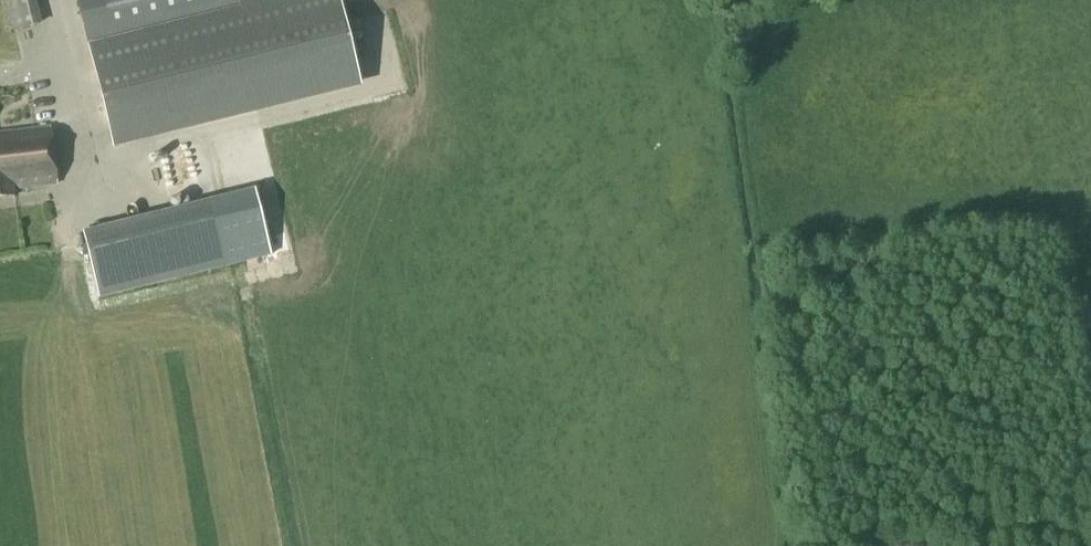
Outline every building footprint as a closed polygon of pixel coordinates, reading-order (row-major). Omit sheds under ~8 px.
[(40,23),(35,0),(4,0),(11,29),(40,23)] [(336,0),(266,0),(241,6),(240,0),(76,0),(90,59),(112,145),(357,84),(336,0)] [(0,132),(0,198),(17,196),(16,189),(57,184),(49,126),(0,132)] [(213,188),(86,215),(102,291),(230,264),(213,188)]
